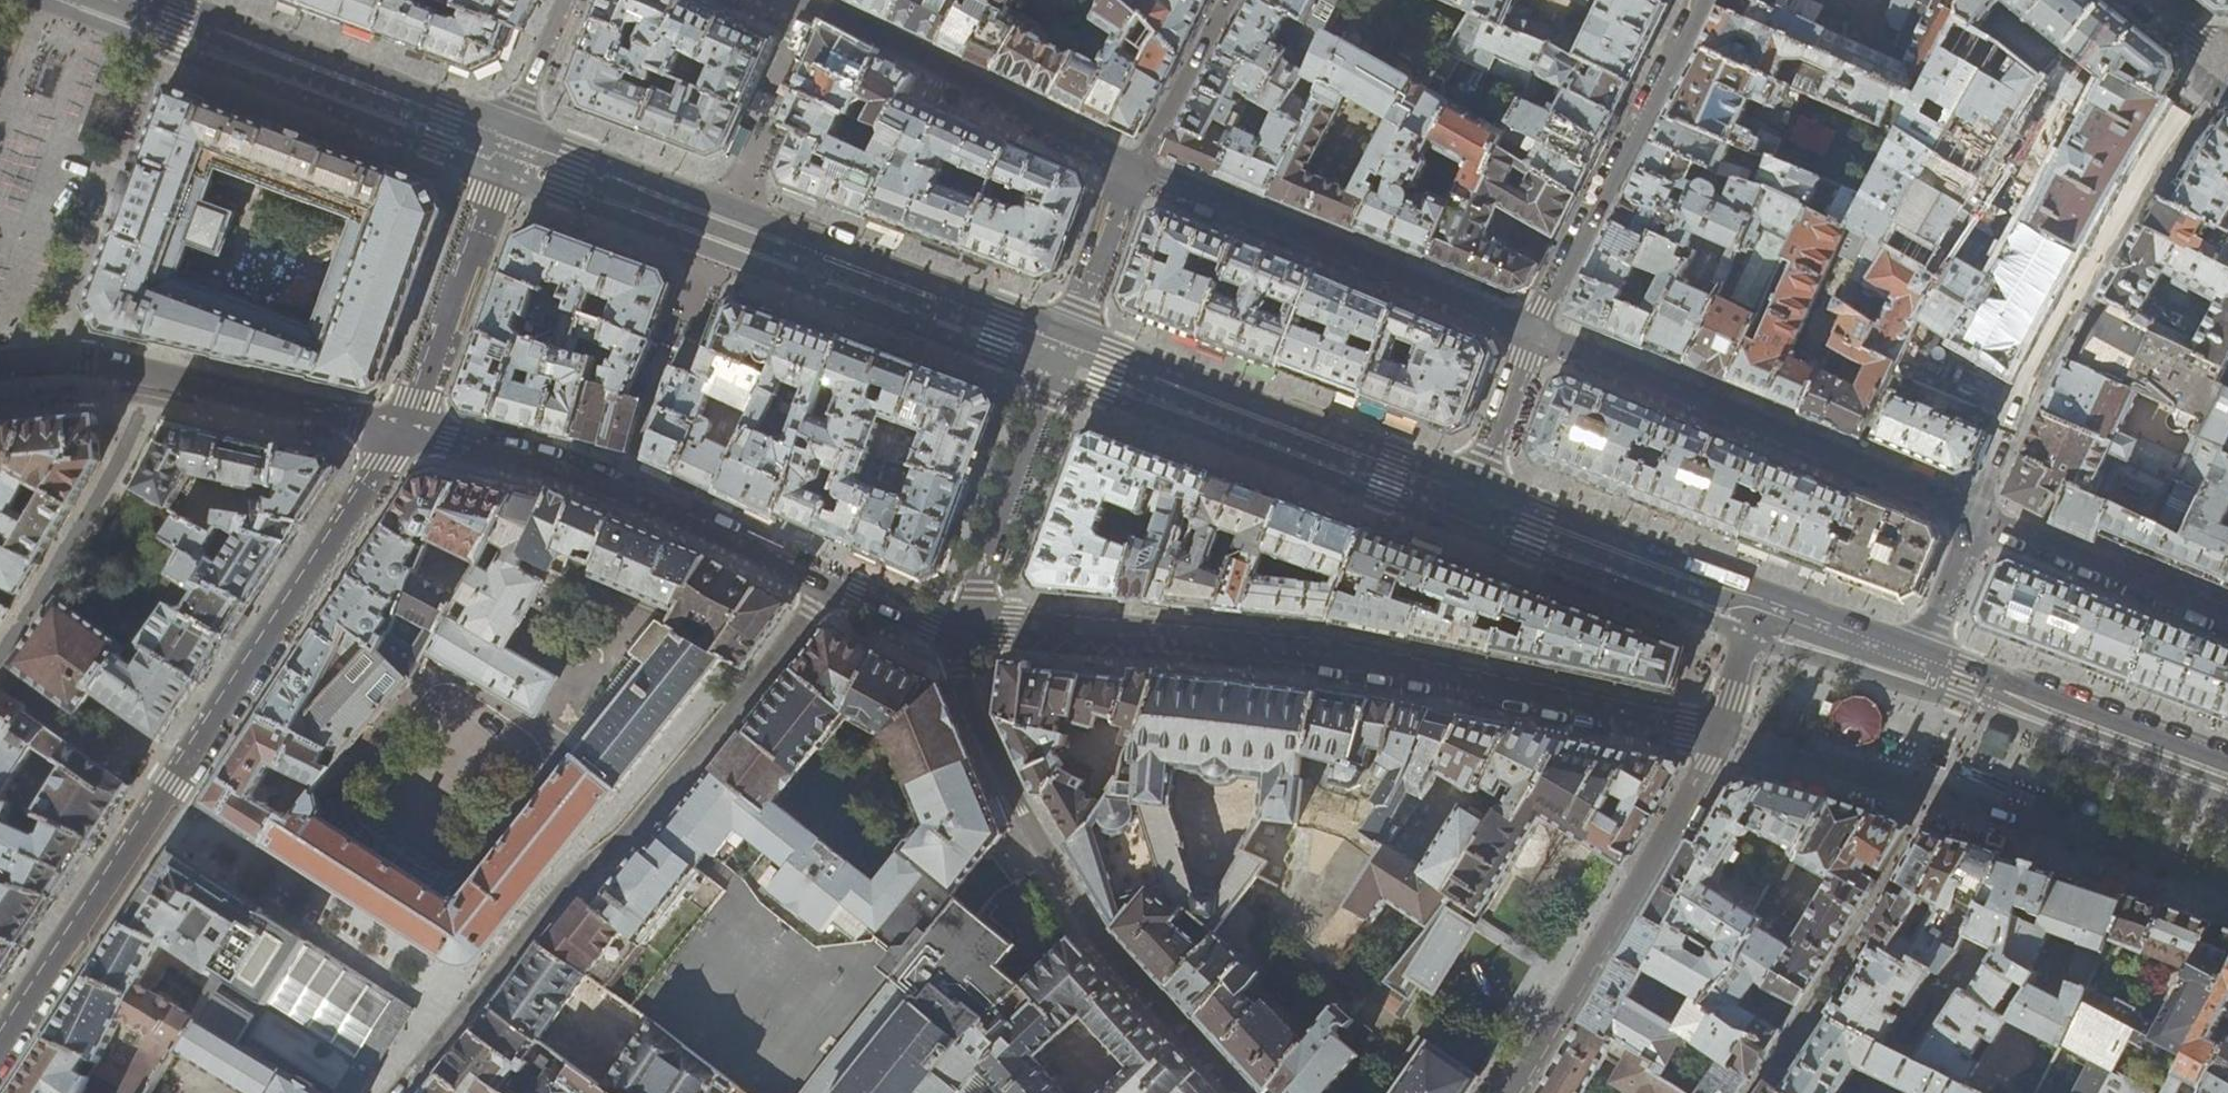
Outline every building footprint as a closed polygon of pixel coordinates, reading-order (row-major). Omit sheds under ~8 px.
[(376,35),(391,0),(305,0),(302,7),(338,21),(376,35)] [(427,54),(446,4),(433,0),(391,0),(376,35),(404,45),(427,54)] [(521,29),(522,29),(525,25),(538,0),(433,0),(446,4),(511,26),(514,27),(516,27),(521,29)] [(596,21),(625,35),(625,39),(660,55),(686,0),(604,0),(596,21)] [(690,0),(686,0),(660,55),(653,70),(666,76),(673,78),(684,54),(701,61),(703,62),(724,16),(705,7),(690,0)] [(893,24),(903,0),(845,0),(869,12),(893,24)] [(939,45),(962,7),(966,0),(903,0),(893,24),(917,35),(939,45)] [(1007,11),(1013,0),(978,0),(981,2),(995,9),(1005,14),(1007,11)] [(1007,11),(1025,21),(1079,48),(1105,1),(1104,0),(1013,0),(1007,11)] [(1085,115),(1110,69),(1125,45),(1141,19),(1122,0),(1106,0),(1105,1),(1079,48),(1052,99),(1067,106),(1085,115)] [(1208,3),(1210,0),(1122,0),(1141,19),(1160,38),(1180,59),(1208,3)] [(1269,198),(1313,110),(1322,86),(1305,76),(1315,60),(1319,45),(1344,0),(1317,0),(1315,3),(1304,23),(1293,43),(1289,52),(1275,76),(1260,103),(1260,106),(1274,114),(1262,141),(1235,130),(1226,148),(1225,149),(1231,151),(1217,178),(1244,188),(1248,190),(1269,198)] [(1221,48),(1275,76),(1289,52),(1274,44),(1279,35),(1293,43),(1304,23),(1259,0),(1254,0),(1242,21),(1239,26),(1234,24),(1221,48)] [(1304,23),(1315,3),(1309,0),(1259,0),(1304,23)] [(1269,198),(1313,216),(1356,233),(1358,230),(1378,190),(1369,185),(1375,173),(1384,178),(1404,137),(1410,134),(1439,64),(1472,12),(1446,0),(1344,0),(1319,45),(1315,60),(1305,76),(1322,86),(1313,110),(1269,198)] [(1630,86),(1630,85),(1655,35),(1670,7),(1654,0),(1574,0),(1597,11),(1581,42),(1535,19),(1530,22),(1529,22),(1539,0),(1446,0),(1472,12),(1550,48),(1588,66),(1630,86)] [(1718,9),(1918,97),(1958,21),(1958,9),(1965,0),(1915,0),(1914,0),(1895,0),(1894,0),(1887,17),(1892,28),(1901,32),(1895,47),(1910,54),(1904,66),(1865,48),(1867,45),(1858,40),(1855,44),(1814,25),(1822,7),(1805,0),(1722,0),(1718,9)] [(1958,9),(1958,21),(2005,49),(2042,80),(2056,61),(2103,3),(2100,0),(1965,0),(1958,9)] [(2208,7),(2217,15),(2227,15),(2227,0),(2199,0),(2208,7)] [(961,55),(966,58),(986,30),(995,9),(981,2),(976,14),(962,7),(939,45),(961,55)] [(2126,20),(2103,3),(2056,61),(2090,87),(2099,83),(2102,82),(2109,67),(2121,75),(2127,65),(2129,65),(2139,73),(2133,81),(2164,98),(2178,74),(2174,58),(2134,27),(2126,20)] [(487,64),(499,59),(511,26),(446,4),(427,54),(446,60),(473,71),(487,64)] [(970,60),(994,72),(1019,31),(1004,22),(1007,15),(1005,14),(995,9),(986,30),(966,58),(970,60)] [(1709,27),(1698,50),(1897,135),(1918,97),(1718,9),(1709,27)] [(1390,243),(1429,259),(1451,203),(1434,196),(1430,196),(1428,197),(1425,200),(1424,204),(1411,199),(1410,196),(1408,193),(1417,190),(1429,167),(1426,156),(1431,145),(1466,165),(1458,184),(1459,186),(1478,196),(1499,149),(1506,133),(1464,110),(1488,68),(1529,90),(1550,48),(1472,12),(1439,64),(1410,134),(1404,137),(1384,178),(1375,173),(1369,185),(1378,190),(1358,230),(1390,243)] [(749,28),(724,16),(703,62),(701,61),(701,64),(705,66),(707,63),(715,67),(705,90),(745,110),(775,42),(776,40),(757,32),(749,28)] [(1125,133),(1139,140),(1152,114),(1163,93),(1166,87),(1139,72),(1149,54),(1160,38),(1141,19),(1125,45),(1140,53),(1135,61),(1131,59),(1122,76),(1110,69),(1085,115),(1095,120),(1113,128),(1121,132),(1125,133)] [(585,50),(584,54),(649,80),(653,70),(660,55),(625,39),(625,35),(596,21),(590,38),(585,50)] [(1020,84),(1052,99),(1079,48),(1025,21),(1019,31),(994,72),(1020,84)] [(2016,123),(2040,84),(2042,80),(2005,49),(1958,21),(1918,97),(1897,135),(1863,198),(1847,230),(1867,240),(1867,242),(1928,271),(1950,234),(2016,123)] [(816,47),(809,62),(864,90),(878,57),(869,53),(828,30),(826,31),(823,31),(816,47)] [(1179,61),(1180,59),(1160,38),(1149,54),(1139,72),(1166,87),(1179,61)] [(1199,83),(1175,130),(1203,140),(1213,119),(1235,129),(1240,118),(1232,114),(1238,103),(1238,101),(1237,98),(1235,96),(1238,91),(1260,103),(1275,76),(1221,48),(1213,64),(1210,63),(1199,83)] [(1563,120),(1603,145),(1609,133),(1617,118),(1614,117),(1593,105),(1576,96),(1588,66),(1550,48),(1529,90),(1512,124),(1550,146),(1563,120)] [(1863,198),(1897,135),(1698,50),(1681,83),(1663,119),(1743,151),(1771,159),(1821,180),(1836,187),(1863,198)] [(607,120),(642,133),(666,76),(653,70),(649,80),(584,54),(582,60),(572,86),(578,99),(583,111),(607,120)] [(802,76),(795,92),(844,113),(851,117),(857,104),(866,101),(876,106),(868,124),(879,129),(884,131),(887,127),(903,96),(914,76),(885,61),(878,57),(864,90),(809,62),(802,76)] [(2078,104),(2090,87),(2056,61),(2042,80),(2040,84),(2063,102),(2072,107),(2078,104)] [(1622,101),(1630,86),(1588,66),(1576,96),(1593,105),(1614,117),(1622,101)] [(2168,101),(2164,98),(2133,81),(2121,75),(2109,67),(2102,82),(2099,83),(1991,279),(1953,259),(1942,278),(1928,271),(1867,242),(1856,264),(1841,299),(1878,326),(1866,350),(1896,366),(1892,373),(1919,385),(1943,337),(1953,343),(1954,343),(2011,376),(2037,331),(2048,311),(2124,178),(2168,101)] [(722,154),(726,152),(740,121),(745,110),(705,90),(701,89),(702,86),(703,82),(702,79),(697,76),(696,81),(693,81),(692,85),(673,78),(666,76),(642,133),(671,144),(710,158),(722,154)] [(313,380),(338,386),(369,393),(375,389),(381,386),(411,300),(442,214),(437,205),(434,198),(432,194),(428,185),(391,171),(390,173),(330,151),(331,149),(289,133),(267,125),(266,128),(247,120),(206,105),(207,103),(188,96),(178,92),(167,88),(142,155),(140,154),(133,176),(129,175),(124,189),(128,190),(122,205),(119,204),(116,211),(114,217),(117,219),(109,240),(111,241),(85,308),(86,308),(99,332),(99,333),(133,340),(152,345),(153,343),(166,346),(197,353),(215,357),(215,359),(235,363),(250,366),(251,364),(265,368),(313,379),(313,380)] [(780,126),(795,134),(826,147),(822,156),(884,184),(890,174),(896,162),(908,138),(887,127),(884,131),(879,129),(882,135),(872,157),(832,139),(844,113),(795,92),(787,108),(780,126)] [(890,174),(884,184),(868,217),(916,234),(964,252),(1011,144),(958,121),(903,96),(887,127),(908,138),(896,162),(910,168),(904,180),(890,174)] [(2227,114),(2202,146),(2185,176),(2170,205),(2227,234),(2227,224),(2224,222),(2227,215),(2227,114)] [(1658,129),(1650,145),(1695,164),(1707,169),(1719,175),(1736,180),(1765,191),(1806,211),(1809,212),(1821,180),(1771,159),(1743,151),(1663,119),(1658,129)] [(1596,158),(1603,145),(1563,120),(1550,146),(1549,148),(1588,170),(1590,171),(1596,158)] [(1580,185),(1588,170),(1549,148),(1550,146),(1512,124),(1506,133),(1499,149),(1574,196),(1580,185)] [(1196,169),(1217,178),(1231,151),(1225,149),(1226,148),(1203,140),(1175,130),(1169,141),(1163,152),(1161,156),(1196,169)] [(827,202),(868,217),(884,184),(822,156),(826,147),(795,134),(785,156),(778,171),(781,177),(786,186),(827,202)] [(964,252),(996,264),(1042,281),(1053,276),(1057,274),(1063,258),(1088,191),(1085,184),(1082,176),(1048,161),(1011,144),(964,252)] [(1678,362),(1686,366),(1722,290),(1765,191),(1736,180),(1719,175),(1707,169),(1696,188),(1686,182),(1695,164),(1650,145),(1645,154),(1638,169),(1680,189),(1689,192),(1681,214),(1668,242),(1695,253),(1681,277),(1687,281),(1683,287),(1677,284),(1644,348),(1678,362)] [(1513,294),(1529,288),(1544,258),(1576,197),(1574,196),(1499,149),(1478,196),(1459,186),(1451,203),(1429,259),(1467,275),(1470,276),(1513,294)] [(1631,182),(1624,198),(1656,213),(1660,206),(1681,214),(1689,192),(1680,189),(1638,169),(1631,182)] [(1836,187),(1822,218),(1847,230),(1863,198),(1836,187)] [(1709,375),(1728,383),(1806,211),(1765,191),(1722,290),(1686,366),(1709,375)] [(2138,225),(2219,266),(2227,246),(2227,234),(2170,205),(2156,196),(2146,213),(2138,225)] [(1618,210),(1611,222),(1646,242),(1652,232),(1668,242),(1681,214),(1660,206),(1656,213),(1624,198),(1618,210)] [(1121,298),(1124,304),(1128,313),(1168,328),(1201,340),(1238,240),(1198,224),(1179,216),(1166,211),(1157,214),(1150,217),(1121,298)] [(1777,403),(1802,413),(1819,374),(1823,366),(1824,364),(1808,356),(1805,359),(1791,352),(1835,254),(1856,264),(1867,242),(1867,240),(1847,230),(1822,218),(1809,212),(1806,211),(1728,383),(1777,403)] [(1604,236),(1598,248),(1634,269),(1635,269),(1646,242),(1611,222),(1604,236)] [(2118,262),(2105,285),(2098,299),(2113,307),(2139,319),(2136,325),(2198,352),(2197,355),(2226,368),(2227,365),(2227,271),(2219,266),(2138,225),(2118,262)] [(515,242),(503,275),(538,291),(569,304),(567,311),(585,317),(590,318),(596,304),(613,310),(610,318),(605,316),(602,317),(601,321),(609,326),(653,343),(654,342),(652,341),(672,287),(665,272),(595,246),(542,226),(536,229),(525,234),(516,238),(515,242)] [(1643,350),(1644,348),(1677,284),(1683,287),(1687,281),(1681,277),(1695,253),(1668,242),(1652,232),(1646,242),(1635,269),(1661,280),(1643,313),(1628,306),(1631,301),(1637,304),(1641,295),(1641,282),(1632,277),(1634,269),(1598,248),(1587,272),(1575,295),(1564,318),(1566,318),(1606,335),(1643,350)] [(1285,260),(1238,240),(1201,340),(1234,352),(1280,369),(1317,273),(1288,261),(1285,260)] [(2219,266),(2227,271),(2227,246),(2219,266)] [(1321,384),(1363,400),(1397,306),(1357,289),(1339,282),(1317,273),(1280,369),(1321,384)] [(483,328),(481,335),(517,351),(521,336),(520,335),(524,331),(524,328),(529,312),(538,291),(503,275),(483,328)] [(530,428),(544,431),(561,380),(549,376),(557,349),(571,353),(572,351),(577,336),(585,317),(567,311),(569,304),(538,291),(529,312),(524,328),(529,329),(531,324),(545,330),(540,344),(532,342),(533,341),(521,336),(517,351),(512,367),(508,381),(494,420),(530,428)] [(770,379),(793,319),(785,316),(739,299),(724,306),(708,349),(708,350),(751,370),(754,362),(768,366),(765,376),(770,379)] [(1363,400),(1427,423),(1452,433),(1464,427),(1467,426),(1493,358),(1490,351),(1487,343),(1460,332),(1397,306),(1363,400)] [(2227,450),(2227,390),(2218,385),(2226,368),(2197,355),(2198,352),(2136,325),(2139,319),(2113,307),(2097,335),(2080,367),(2139,393),(2204,422),(2197,437),(2227,450)] [(577,336),(602,346),(609,326),(601,321),(590,318),(585,317),(577,336)] [(836,335),(793,319),(770,379),(765,390),(782,398),(799,406),(813,413),(843,338),(836,335)] [(623,368),(620,367),(619,372),(613,370),(609,388),(618,390),(630,394),(643,398),(645,393),(650,375),(640,372),(643,366),(653,343),(609,326),(602,346),(601,348),(626,358),(623,368)] [(466,414),(494,420),(508,381),(498,379),(503,365),(512,367),(517,351),(481,335),(479,340),(458,399),(462,406),(466,414)] [(1860,440),(1861,437),(1892,373),(1896,366),(1866,350),(1838,336),(1824,364),(1823,366),(1831,370),(1837,359),(1844,362),(1847,356),(1868,367),(1857,391),(1819,374),(1802,413),(1799,418),(1827,428),(1860,440)] [(854,448),(888,459),(922,367),(878,351),(843,338),(813,413),(806,436),(851,454),(854,448)] [(709,492),(715,495),(735,452),(709,440),(713,433),(713,429),(712,424),(710,420),(702,416),(712,395),(753,414),(765,390),(770,379),(765,376),(751,370),(708,350),(708,349),(697,344),(685,339),(681,347),(679,352),(678,357),(674,367),(665,390),(658,408),(658,410),(656,417),(655,422),(652,431),(644,461),(659,468),(674,475),(709,492)] [(548,432),(574,438),(591,383),(589,382),(597,360),(572,351),(571,353),(557,349),(549,376),(561,380),(544,431),(548,432)] [(2042,412),(2178,472),(2175,481),(2205,493),(2225,456),(2227,458),(2227,450),(2197,437),(2195,438),(2184,462),(2121,433),(2139,393),(2080,367),(2065,361),(2053,388),(2042,412)] [(2226,368),(2218,385),(2227,390),(2227,365),(2226,368)] [(930,370),(922,367),(888,459),(907,465),(969,484),(983,447),(997,408),(989,392),(930,370)] [(1980,449),(1994,416),(1919,385),(1892,373),(1861,437),(1897,453),(1910,458),(1955,476),(1972,470),(1980,449)] [(1627,497),(1635,500),(1649,469),(1631,462),(1640,443),(1657,449),(1666,416),(1602,390),(1571,377),(1561,381),(1554,384),(1531,449),(1533,454),(1537,464),(1627,497)] [(601,446),(618,390),(609,388),(591,383),(574,438),(594,444),(601,446)] [(627,454),(643,398),(630,394),(618,390),(601,446),(607,447),(627,454)] [(773,522),(777,513),(806,436),(813,413),(799,406),(789,433),(789,436),(791,441),(791,442),(768,432),(782,398),(765,390),(753,414),(735,452),(715,495),(741,507),(773,522)] [(2046,518),(2052,521),(2070,485),(2112,505),(2182,539),(2190,525),(2202,500),(2205,493),(2175,481),(2178,472),(2042,412),(2032,435),(2023,456),(2053,471),(2044,487),(2057,494),(2046,518)] [(10,475),(0,498),(0,515),(10,520),(14,511),(29,484),(49,494),(73,509),(99,467),(100,465),(98,430),(96,417),(95,416),(57,420),(0,425),(0,476),(10,475)] [(1644,503),(1741,539),(1771,460),(1758,454),(1718,438),(1712,435),(1666,416),(1657,449),(1649,469),(1635,500),(1644,503)] [(274,487),(275,485),(281,445),(271,443),(231,434),(164,420),(157,433),(127,487),(171,511),(193,472),(196,472),(195,477),(255,490),(256,483),(274,487)] [(1074,595),(1120,600),(1134,551),(1102,539),(1098,531),(1101,522),(1104,523),(1106,521),(1107,516),(1107,515),(1104,514),(1108,503),(1144,515),(1151,489),(1201,504),(1214,475),(1155,453),(1095,431),(1079,439),(1056,503),(1029,578),(1039,592),(1074,595)] [(784,516),(819,531),(828,509),(833,497),(851,454),(806,436),(777,513),(784,516)] [(273,501),(271,518),(302,525),(332,480),(338,471),(332,456),(288,446),(281,445),(275,485),(289,488),(285,494),(282,493),(278,498),(279,503),(273,501)] [(822,533),(855,548),(888,459),(854,448),(851,454),(833,497),(847,503),(848,504),(849,507),(846,514),(842,515),(828,509),(819,531),(822,533)] [(2025,508),(2046,518),(2057,494),(2044,487),(2053,471),(2023,456),(2017,469),(2005,495),(2006,497),(2007,499),(2025,508)] [(2221,585),(2227,568),(2227,458),(2225,456),(2205,493),(2202,500),(2210,504),(2208,505),(2205,506),(2203,509),(2202,514),(2203,517),(2207,521),(2202,530),(2190,525),(2182,539),(2112,505),(2098,535),(2192,573),(2221,585)] [(884,560),(888,562),(899,531),(899,530),(893,528),(889,523),(892,517),(899,513),(905,515),(909,501),(896,496),(907,465),(888,459),(855,548),(884,560)] [(1797,560),(1829,572),(1860,496),(1838,487),(1819,479),(1815,478),(1793,469),(1771,460),(1741,539),(1797,560)] [(951,532),(969,484),(907,465),(896,496),(909,501),(905,515),(913,513),(915,514),(909,531),(899,531),(888,562),(923,577),(937,571),(951,532)] [(1220,477),(1214,475),(1201,504),(1196,524),(1176,579),(1171,605),(1193,607),(1217,610),(1237,550),(1261,558),(1284,501),(1220,477)] [(391,521),(387,527),(427,551),(430,544),(460,484),(434,478),(430,477),(416,483),(391,521)] [(487,490),(460,484),(430,544),(478,565),(490,541),(514,496),(487,490)] [(2094,544),(2098,535),(2112,505),(2070,485),(2052,521),(2051,523),(2073,533),(2094,544)] [(1171,606),(1171,605),(1176,579),(1196,524),(1201,504),(1151,489),(1144,515),(1134,551),(1120,600),(1121,602),(1147,604),(1152,605),(1171,606)] [(550,490),(545,503),(527,541),(555,555),(574,501),(550,490)] [(73,509),(49,494),(37,515),(31,521),(14,511),(10,520),(0,515),(0,585),(20,594),(30,579),(38,566),(46,553),(57,536),(73,509)] [(534,501),(514,496),(490,541),(505,550),(493,572),(478,565),(458,599),(427,653),(538,719),(560,681),(506,649),(547,585),(559,593),(565,579),(569,581),(569,578),(566,577),(572,562),(570,562),(555,555),(527,541),(545,503),(536,501),(534,501)] [(1903,600),(1920,593),(1940,542),(1938,535),(1935,527),(1905,515),(1879,504),(1860,496),(1829,572),(1853,582),(1861,585),(1903,600)] [(583,504),(574,501),(555,555),(570,562),(572,558),(598,565),(614,517),(583,504)] [(1336,520),(1284,501),(1261,558),(1246,613),(1286,617),(1290,617),(1331,622),(1343,587),(1327,586),(1330,578),(1345,583),(1365,531),(1336,520)] [(220,514),(215,535),(169,511),(158,533),(188,553),(200,560),(204,570),(198,580),(249,605),(270,574),(289,544),(251,533),(254,519),(220,514)] [(255,517),(254,519),(251,533),(289,544),(295,535),(302,525),(271,518),(255,517)] [(627,523),(614,517),(598,565),(594,577),(677,613),(690,590),(664,577),(674,543),(644,530),(627,523)] [(370,552),(353,578),(393,603),(401,608),(411,582),(414,575),(427,551),(387,527),(370,552)] [(1371,630),(1411,638),(1440,558),(1403,545),(1365,531),(1345,583),(1343,587),(1331,622),(1371,630)] [(701,555),(674,543),(664,577),(690,590),(710,558),(701,555)] [(1245,614),(1246,613),(1261,558),(1237,550),(1217,610),(1217,611),(1229,613),(1245,614)] [(187,608),(179,608),(228,637),(246,610),(249,605),(198,580),(204,570),(200,560),(188,553),(171,576),(196,594),(187,608)] [(671,623),(669,627),(718,654),(760,587),(747,580),(721,565),(710,558),(690,590),(677,613),(671,623)] [(1448,646),(1491,655),(1516,586),(1478,573),(1440,558),(1411,638),(1448,646)] [(2055,657),(2131,685),(2157,618),(2109,598),(2080,586),(2057,577),(2012,558),(2001,563),(1996,565),(1975,614),(1978,622),(1979,623),(1982,631),(2055,657)] [(458,599),(414,575),(411,582),(401,608),(398,615),(426,630),(416,649),(391,635),(388,641),(383,654),(409,682),(410,682),(427,653),(458,599)] [(335,605),(317,632),(338,646),(348,628),(383,654),(388,641),(380,635),(389,620),(385,617),(393,603),(353,578),(335,605)] [(1574,608),(1516,586),(1491,655),(1567,671),(1574,672),(1621,682),(1672,692),(1674,687),(1686,650),(1574,608)] [(782,600),(760,587),(718,654),(724,658),(744,670),(750,661),(789,607),(790,605),(782,600)] [(106,632),(61,599),(11,668),(77,716),(85,702),(92,693),(117,656),(125,646),(113,637),(106,632)] [(168,607),(143,646),(199,682),(213,660),(228,637),(179,608),(171,603),(168,607)] [(3,620),(9,610),(0,605),(0,625),(3,620)] [(105,621),(118,629),(124,620),(111,612),(105,621)] [(2218,717),(2227,688),(2227,647),(2218,643),(2195,633),(2168,622),(2157,618),(2131,685),(2159,696),(2218,717)] [(484,959),(487,953),(510,925),(538,889),(585,832),(621,787),(626,781),(654,745),(688,703),(724,658),(718,654),(669,627),(668,628),(661,624),(634,656),(648,668),(606,722),(605,722),(463,898),(453,899),(324,818),(326,813),(321,796),(349,758),(344,755),(343,755),(332,769),(319,788),(292,824),(283,819),(266,846),(289,860),(292,862),(319,879),(376,915),(416,941),(430,950),(433,952),(444,959),(451,964),(458,967),(465,968),(472,967),(479,963),(484,959)] [(348,628),(338,646),(336,649),(355,664),(306,716),(302,715),(294,731),(329,748),(343,755),(344,755),(409,682),(383,654),(348,628)] [(825,630),(783,682),(836,723),(845,711),(876,653),(831,629),(825,630)] [(290,675),(262,717),(294,731),(302,715),(336,649),(338,646),(317,632),(290,675)] [(137,668),(117,656),(92,693),(118,711),(161,741),(179,712),(199,682),(143,646),(131,637),(125,646),(137,656),(141,656),(143,655),(145,656),(137,668)] [(915,674),(876,653),(845,711),(885,733),(939,687),(915,674)] [(1136,745),(1162,673),(1143,671),(1132,670),(1129,681),(1105,677),(1078,672),(1066,670),(1043,666),(1031,664),(1014,663),(1004,662),(1001,685),(1000,694),(997,714),(1007,736),(1018,759),(1035,796),(1046,796),(1056,812),(1073,840),(1091,831),(1123,776),(1063,750),(1067,737),(1056,734),(1059,719),(1073,722),(1100,730),(1105,717),(1120,720),(1119,725),(1130,728),(1127,732),(1124,741),(1136,745)] [(1081,877),(1112,929),(1148,895),(1175,920),(1185,907),(1214,931),(1266,862),(1243,851),(1236,868),(1226,876),(1216,879),(1204,878),(1192,870),(1185,860),(1184,844),(1170,812),(1177,770),(1200,771),(1203,772),(1216,782),(1222,785),(1227,785),(1232,780),(1237,776),(1263,778),(1260,819),(1297,821),(1304,750),(1319,692),(1229,681),(1162,673),(1136,745),(1123,776),(1091,831),(1073,840),(1064,848),(1081,877)] [(783,682),(720,762),(772,803),(836,723),(783,682)] [(862,873),(772,803),(720,762),(706,781),(674,821),(670,826),(663,834),(657,840),(650,850),(644,859),(638,854),(600,902),(595,909),(583,899),(561,929),(555,924),(543,942),(541,941),(539,943),(586,976),(608,992),(682,898),(704,914),(722,891),(694,869),(700,862),(706,854),(722,866),(745,838),(777,863),(760,885),(823,933),(846,905),(881,932),(927,874),(953,895),(989,851),(1001,836),(977,777),(953,720),(939,687),(885,733),(922,824),(874,883),(862,873)] [(2218,717),(2227,721),(2227,688),(2218,717)] [(1386,701),(1378,700),(1372,699),(1346,695),(1319,692),(1304,750),(1337,764),(1332,783),(1352,788),(1360,785),(1371,767),(1368,767),(1372,748),(1385,751),(1378,774),(1389,782),(1374,803),(1382,809),(1363,837),(1384,851),(1360,885),(1361,886),(1345,908),(1370,921),(1383,901),(1424,928),(1385,986),(1412,1003),(1423,985),(1435,991),(1472,929),(1466,925),(1460,921),(1467,909),(1480,918),(1541,817),(1570,835),(1572,835),(1577,838),(1577,839),(1610,859),(1623,867),(1643,834),(1658,809),(1665,796),(1683,766),(1683,765),(1682,764),(1665,760),(1634,754),(1632,753),(1597,746),(1584,743),(1530,732),(1477,721),(1440,713),(1415,708),(1396,704),(1386,701)] [(36,749),(49,730),(25,713),(25,712),(0,697),(0,800),(1,801),(6,794),(8,794),(11,789),(10,788),(36,749)] [(1843,733),(1883,732),(1882,702),(1842,702),(1843,733)] [(256,840),(266,846),(283,819),(282,818),(283,816),(265,805),(271,795),(272,795),(275,794),(276,792),(276,789),(274,787),(271,787),(269,787),(262,783),(273,767),(319,788),(332,769),(322,764),(329,748),(294,731),(262,717),(230,765),(203,806),(256,840)] [(1983,730),(1980,739),(2011,751),(2015,740),(2014,731),(1991,723),(1983,730)] [(71,746),(49,730),(36,749),(66,768),(36,815),(50,822),(94,842),(109,819),(130,787),(129,786),(126,784),(71,746)] [(1697,848),(1686,843),(1672,866),(1665,878),(1642,917),(1665,928),(1668,925),(1687,937),(1693,928),(1718,943),(1712,953),(1734,967),(1737,962),(1760,922),(1751,917),(1787,854),(1796,859),(1829,798),(1774,783),(1767,781),(1765,784),(1758,781),(1756,781),(1730,791),(1709,826),(1697,848)] [(415,833),(438,843),(460,797),(438,787),(415,833)] [(9,798),(7,803),(22,810),(24,806),(17,803),(18,801),(9,798)] [(1870,894),(1836,875),(1873,813),(1844,803),(1829,798),(1796,859),(1787,854),(1751,917),(1760,922),(1737,962),(1734,967),(1704,1003),(1701,1009),(1772,1046),(1794,1011),(1870,894)] [(55,899),(75,869),(94,842),(50,822),(44,836),(37,838),(20,831),(28,812),(22,810),(7,803),(1,801),(0,800),(0,886),(55,899)] [(2096,803),(2086,800),(2083,800),(2081,802),(2080,805),(2080,808),(2082,810),(2093,814),(2095,814),(2097,812),(2099,810),(2099,807),(2098,805),(2096,803)] [(1910,828),(1910,827),(1910,826),(1873,813),(1836,875),(1870,894),(1880,877),(1910,828)] [(1861,934),(1876,945),(1887,952),(1921,896),(1918,894),(1950,839),(1925,832),(1892,884),(1861,934)] [(1971,845),(1950,839),(1918,894),(1921,896),(1887,952),(1908,963),(1911,958),(1943,908),(1951,888),(1976,847),(1971,845)] [(1981,848),(1976,847),(1951,888),(1943,908),(1911,958),(1935,970),(1940,973),(1958,950),(1965,935),(1999,857),(2000,854),(1981,848)] [(139,896),(126,915),(120,923),(163,946),(196,964),(211,974),(246,919),(253,924),(262,912),(263,909),(222,884),(168,851),(150,878),(139,896)] [(2007,860),(1999,857),(1965,935),(1997,952),(1971,992),(1964,988),(1917,1061),(1966,1086),(1967,1085),(2011,1021),(2031,986),(2037,978),(2007,958),(2015,916),(2041,926),(2058,875),(2042,870),(2014,862),(2007,860)] [(977,915),(953,895),(927,874),(881,932),(877,936),(895,950),(880,969),(895,981),(892,985),(964,1044),(998,1012),(997,1010),(1021,987),(998,967),(1014,946),(977,915)] [(2058,874),(2058,875),(2041,926),(2015,916),(2007,958),(2037,978),(2048,962),(2044,960),(2041,958),(2056,934),(2073,941),(2080,944),(2056,999),(2047,994),(2031,986),(2011,1021),(2029,1031),(2061,1047),(2083,1003),(2103,956),(2125,895),(2092,885),(2058,874)] [(24,946),(38,925),(55,899),(0,886),(0,939),(24,946)] [(1139,958),(1164,985),(1202,943),(1175,920),(1148,895),(1112,929),(1139,958)] [(2125,895),(2103,956),(2083,1003),(2061,1047),(2089,1062),(2073,1092),(2103,1092),(2115,1071),(2150,1092),(2166,1092),(2227,977),(2227,930),(2154,905),(2142,901),(2125,895)] [(1466,925),(1472,929),(1533,964),(1542,970),(1546,964),(1549,959),(1480,918),(1467,909),(1460,921),(1466,925)] [(246,919),(211,974),(205,984),(219,994),(203,1021),(238,1042),(254,1016),(253,1015),(260,1004),(261,1005),(304,938),(264,913),(262,912),(253,924),(246,919)] [(1639,982),(1607,1037),(1650,1061),(1646,1069),(1683,1092),(1740,1092),(1772,1046),(1701,1009),(1704,1003),(1734,967),(1712,953),(1710,952),(1706,959),(1698,961),(1685,952),(1683,945),(1687,937),(1668,925),(1665,928),(1642,917),(1630,938),(1618,958),(1643,975),(1646,972),(1690,996),(1684,1007),(1687,1010),(1676,1029),(1638,1007),(1649,987),(1639,982)] [(102,950),(87,972),(131,997),(138,984),(140,985),(149,969),(163,946),(120,923),(102,950)] [(1169,989),(1191,1013),(1240,957),(1214,931),(1202,943),(1164,985),(1169,989)] [(0,981),(4,976),(24,946),(0,939),(0,981)] [(1119,995),(1081,953),(1070,941),(1021,987),(997,1010),(998,1012),(964,1044),(892,985),(877,1002),(889,1012),(867,1040),(877,1048),(842,1092),(962,1092),(963,1092),(962,1090),(980,1071),(998,1092),(1068,1092),(1035,1059),(1081,1016),(1133,1067),(1105,1092),(1121,1092),(1167,1047),(1155,1034),(1119,995)] [(516,975),(493,1007),(536,1039),(540,1042),(586,976),(539,943),(516,975)] [(1861,967),(1829,1016),(1883,1045),(1885,1045),(1935,970),(1911,958),(1908,963),(1887,952),(1876,945),(1861,967)] [(189,975),(196,964),(163,946),(149,969),(159,976),(167,963),(189,975)] [(1240,957),(1191,1013),(1208,1032),(1214,1038),(1263,1091),(1268,1085),(1275,1092),(1330,1092),(1356,1058),(1335,1041),(1338,1038),(1338,1030),(1340,1028),(1346,1028),(1352,1021),(1336,1007),(1305,1042),(1287,1029),(1288,1027),(1262,1001),(1256,1006),(1242,992),(1258,970),(1240,957)] [(1612,968),(1580,1022),(1607,1037),(1639,982),(1643,975),(1618,958),(1612,968)] [(211,974),(196,964),(189,975),(205,984),(211,974)] [(150,990),(159,976),(149,969),(140,985),(150,990)] [(48,1033),(87,1056),(98,1062),(108,1044),(121,1020),(149,1036),(136,1059),(117,1092),(154,1092),(164,1074),(175,1055),(197,1016),(150,990),(140,985),(138,984),(131,997),(87,972),(68,1003),(48,1033)] [(2166,1092),(2199,1092),(2225,1048),(2209,1039),(2222,1016),(2227,1020),(2227,977),(2166,1092)] [(371,1069),(374,1072),(414,1009),(406,1004),(396,996),(356,1059),(367,1067),(371,1069)] [(484,1018),(473,1031),(518,1065),(536,1039),(493,1007),(484,1018)] [(249,1039),(282,1053),(294,1025),(261,1012),(249,1039)] [(278,1065),(238,1042),(203,1021),(197,1016),(175,1055),(240,1092),(260,1092),(278,1065)] [(1978,1091),(1967,1085),(1966,1086),(1917,1061),(1910,1058),(1894,1050),(1885,1045),(1883,1045),(1829,1016),(1805,1053),(1779,1091),(1781,1092),(1841,1092),(1851,1078),(1860,1066),(1914,1092),(1983,1092),(1978,1091)] [(1597,1076),(1626,1092),(1683,1092),(1646,1069),(1650,1061),(1607,1037),(1580,1022),(1539,1092),(1587,1092),(1597,1076)] [(604,1090),(609,1092),(712,1092),(717,1085),(729,1092),(732,1092),(737,1087),(652,1023),(604,1090)] [(438,1073),(463,1092),(471,1092),(481,1078),(500,1091),(518,1065),(473,1031),(467,1038),(438,1073)] [(10,1092),(77,1092),(87,1077),(78,1072),(87,1056),(48,1033),(20,1078),(10,1092)] [(1478,1076),(1419,1033),(1399,1062),(1410,1070),(1394,1092),(1465,1092),(1478,1076)] [(1900,1038),(1894,1050),(1910,1058),(1915,1047),(1913,1042),(1903,1037),(1900,1038)] [(1171,1043),(1167,1047),(1121,1092),(1217,1092),(1171,1043)] [(2225,1048),(2199,1092),(2227,1092),(2227,1043),(2225,1048)] [(367,1067),(356,1059),(343,1081),(361,1092),(374,1072),(371,1069),(367,1067)] [(278,1065),(260,1092),(322,1092),(278,1065)] [(533,1092),(609,1092),(604,1090),(574,1068),(565,1081),(551,1072),(547,1078),(545,1077),(533,1092)] [(2115,1071),(2103,1092),(2150,1092),(2115,1071)] [(438,1073),(424,1090),(421,1092),(463,1092),(438,1073)] [(500,1091),(481,1078),(471,1092),(502,1092),(500,1091)] [(343,1081),(336,1092),(361,1092),(343,1081)] [(1759,1092),(1781,1092),(1779,1091),(1766,1082),(1759,1092)]
